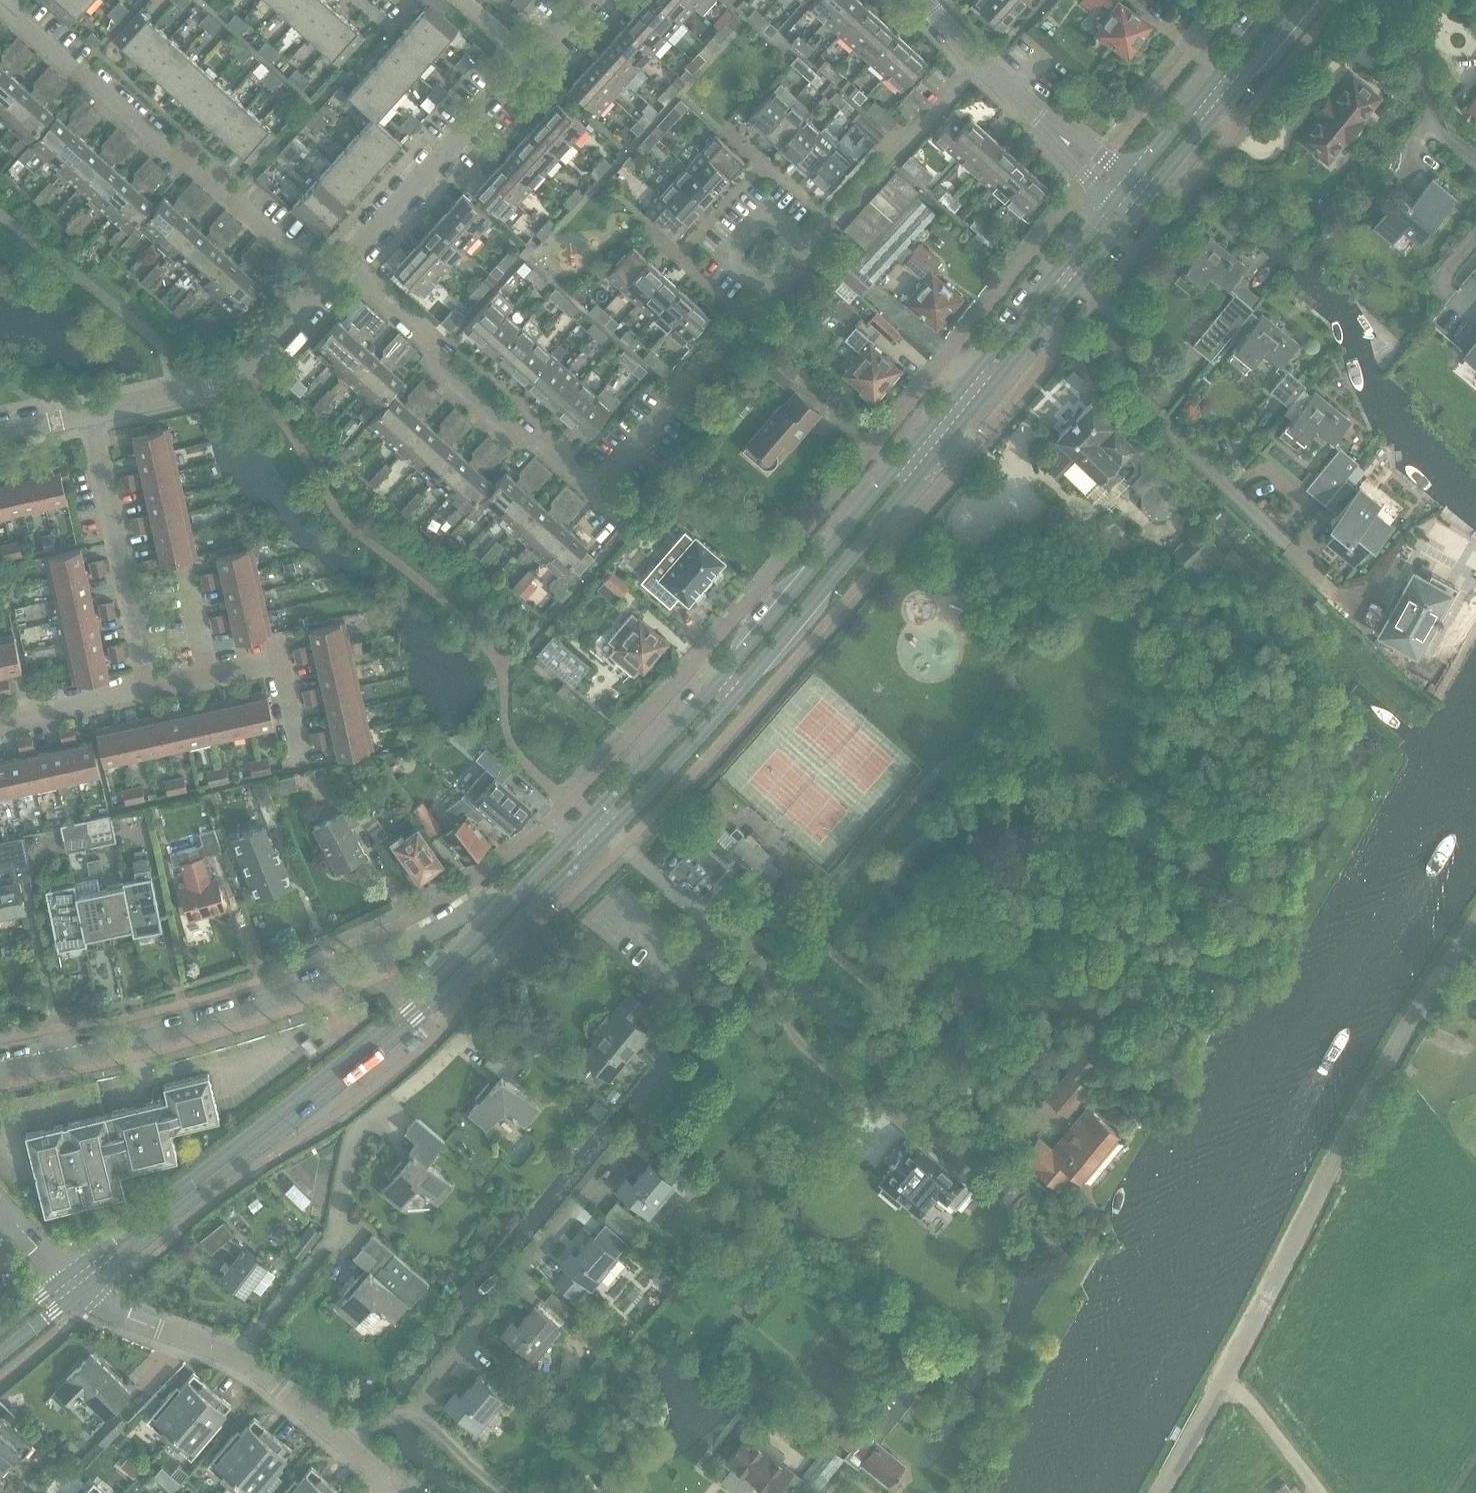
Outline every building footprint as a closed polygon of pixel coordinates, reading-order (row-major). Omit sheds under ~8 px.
[(86,8),(77,0),(43,0),(71,25),(86,8)] [(94,0),(77,0),(86,8),(94,0)] [(114,7),(123,16),(130,9),(120,0),(114,7)] [(288,0),(269,0),(279,9),(288,0)] [(315,0),(288,0),(279,9),(294,22),(315,0)] [(336,8),(327,0),(315,0),(294,22),(310,36),(336,8)] [(446,45),(461,29),(445,15),(453,6),(446,0),(423,0),(429,6),(417,19),(446,45)] [(527,4),(523,0),(513,0),(511,2),(521,11),(527,4)] [(682,23),(656,0),(650,0),(639,12),(668,38),(673,43),(687,28),(682,23)] [(695,8),(686,0),(656,0),(682,23),(695,8)] [(695,8),(702,14),(714,0),(686,0),(695,8)] [(741,9),(748,1),(747,0),(731,0),(741,9)] [(844,0),(815,0),(808,8),(824,22),(844,0)] [(864,7),(856,0),(844,0),(824,22),(838,35),(864,7)] [(1017,13),(1002,0),(976,0),(973,3),(1002,29),(1017,13)] [(1028,0),(1002,0),(1017,13),(1028,0)] [(1150,23),(1119,2),(1120,1),(1119,0),(1081,0),(1079,3),(1094,13),(1102,3),(1112,10),(1096,33),(1128,55),(1130,52),(1133,52),(1137,47),(1136,43),(1150,23)] [(118,22),(123,16),(114,7),(108,13),(118,22)] [(854,49),(879,21),(864,7),(838,35),(854,49)] [(324,50),(351,22),(336,8),(310,36),(324,50)] [(755,23),(762,16),(754,9),(747,17),(755,23)] [(129,53),(155,24),(140,11),(114,40),(129,53)] [(655,53),(668,38),(639,12),(625,27),(655,53)] [(727,36),(733,29),(742,20),(734,13),(719,29),(727,36)] [(207,29),(215,20),(208,14),(200,22),(207,29)] [(233,29),(242,20),(236,14),(227,23),(233,29)] [(778,30),(770,23),(762,16),(755,23),(770,38),(778,30)] [(433,60),(446,45),(417,19),(403,34),(433,60)] [(215,20),(207,29),(213,34),(220,25),(215,20)] [(240,35),(249,26),(242,20),(233,29),(240,35)] [(869,63),(895,35),(879,21),(854,49),(869,63)] [(351,22),(324,50),(342,65),(368,37),(351,22)] [(143,66),(170,37),(155,24),(129,53),(143,66)] [(641,69),(655,53),(625,27),(611,43),(641,69)] [(720,45),(727,36),(719,29),(712,38),(720,45)] [(95,47),(101,40),(92,32),(86,38),(95,47)] [(419,75),(433,60),(403,34),(390,49),(419,75)] [(798,50),(806,42),(798,35),(791,43),(798,50)] [(884,77),(910,48),(895,35),(869,63),(884,77)] [(26,45),(16,37),(2,53),(2,56),(3,57),(0,60),(0,73),(26,45)] [(157,79),(184,51),(170,37),(143,66),(157,79)] [(264,55),(272,46),(266,40),(258,50),(264,55)] [(238,57),(247,48),(239,41),(230,50),(238,57)] [(806,57),(813,49),(806,42),(798,50),(806,57)] [(627,84),(641,69),(611,43),(598,58),(627,84)] [(16,69),(18,71),(20,71),(35,54),(26,45),(0,73),(0,107),(22,83),(12,74),(16,69)] [(272,46),(264,55),(271,61),(279,52),(272,46)] [(247,48),(238,57),(243,62),(251,52),(247,48)] [(910,48),(884,77),(900,91),(926,63),(910,48)] [(406,90),(419,75),(390,49),(377,64),(406,90)] [(173,93),(200,65),(184,51),(157,79),(173,93)] [(692,60),(700,67),(707,59),(699,51),(692,60)] [(461,58),(470,66),(475,61),(466,52),(461,58)] [(830,76),(837,68),(822,54),(815,62),(830,76)] [(817,74),(809,67),(798,57),(791,65),(809,82),(817,74)] [(464,74),(470,66),(461,58),(454,65),(464,74)] [(614,99),(627,84),(598,58),(584,73),(614,99)] [(693,74),(700,67),(692,60),(685,67),(693,74)] [(392,105),(406,90),(377,64),(363,79),(392,105)] [(189,107),(216,79),(200,65),(173,93),(189,107)] [(58,74),(48,66),(34,83),(34,85),(34,86),(30,90),(22,83),(0,107),(0,117),(0,116),(12,126),(58,74)] [(268,84),(277,74),(270,68),(261,77),(268,84)] [(845,90),(852,82),(837,68),(830,76),(845,90)] [(293,83),(302,74),(296,69),(288,78),(293,83)] [(1378,79),(1405,102),(1411,94),(1384,71),(1378,79)] [(600,114),(614,99),(584,73),(571,88),(600,114)] [(44,102),(48,98),(50,100),(52,100),(67,83),(58,74),(12,126),(22,136),(19,139),(18,138),(9,148),(16,154),(54,111),(44,102)] [(277,74),(268,84),(274,89),(282,80),(277,74)] [(302,74),(293,83),(301,90),(309,80),(302,74)] [(664,90),(672,97),(686,82),(678,74),(664,90)] [(826,79),(824,81),(817,74),(809,82),(817,89),(818,88),(826,95),(833,86),(826,79)] [(1303,139),(1328,159),(1349,134),(1352,134),(1356,133),(1358,130),(1359,126),(1357,123),(1378,97),(1353,77),(1303,139)] [(203,120),(231,93),(216,79),(189,107),(203,120)] [(378,120),(392,105),(363,79),(348,96),(374,118),(378,121),(378,120)] [(852,82),(845,90),(860,103),(867,95),(852,82)] [(434,88),(444,97),(448,91),(439,83),(434,88)] [(840,108),(848,99),(833,86),(826,95),(840,108)] [(338,87),(332,94),(342,102),(348,96),(338,87)] [(437,104),(444,97),(434,88),(427,96),(437,104)] [(666,104),(672,97),(664,90),(658,97),(666,104)] [(764,132),(789,104),(775,91),(765,101),(749,118),(764,132)] [(220,135),(246,107),(231,93),(203,120),(220,135)] [(297,112),(306,103),(299,97),(291,106),(297,112)] [(863,115),(862,114),(863,113),(848,99),(840,108),(856,122),(863,115)] [(688,106),(680,100),(673,108),(681,115),(688,106)] [(544,117),(572,143),(587,127),(559,101),(544,117)] [(881,124),(889,114),(874,101),(866,110),(881,124)] [(779,146),(805,118),(789,104),(764,132),(779,146)] [(235,149),(261,120),(246,107),(220,135),(235,149)] [(311,117),(321,125),(327,119),(317,110),(311,117)] [(971,116),(966,122),(956,112),(932,140),(942,148),(945,145),(961,159),(988,130),(971,116)] [(407,118),(416,127),(421,122),(411,113),(407,118)] [(637,120),(645,127),(651,120),(644,113),(637,120)] [(57,114),(19,157),(25,163),(35,153),(33,151),(36,148),(47,158),(74,129),(57,114)] [(888,131),(896,122),(897,121),(889,114),(881,124),(888,131)] [(856,122),(854,124),(876,145),(885,135),(863,115),(856,122)] [(316,131),(321,125),(311,117),(306,122),(316,131)] [(559,158),(572,143),(544,117),(530,132),(559,158)] [(404,143),(378,120),(378,121),(374,118),(361,132),(391,158),(404,143)] [(409,135),(416,127),(407,118),(400,125),(409,135)] [(794,159),(819,131),(805,118),(779,146),(794,159)] [(261,120),(235,149),(252,165),(278,136),(261,120)] [(638,136),(645,127),(637,120),(630,129),(638,136)] [(651,132),(659,139),(666,131),(658,124),(651,132)] [(835,145),(840,139),(824,125),(819,131),(794,159),(809,174),(835,145)] [(74,129),(47,158),(58,167),(55,169),(56,174),(60,177),(90,143),(74,129)] [(976,173),(1003,144),(988,130),(961,159),(976,173)] [(376,175),(391,158),(361,132),(347,148),(376,175)] [(545,173),(559,158),(530,132),(517,147),(545,173)] [(645,154),(659,139),(651,132),(637,147),(645,154)] [(701,150),(730,177),(745,160),(716,134),(701,150)] [(285,146),(295,155),(300,149),(290,140),(285,146)] [(90,143),(60,177),(63,179),(68,179),(69,177),(80,187),(106,158),(90,143)] [(992,187),(1019,158),(1003,144),(976,173),(992,187)] [(835,145),(809,174),(825,188),(851,160),(835,145)] [(289,161),(295,155),(285,146),(279,153),(289,161)] [(531,188),(545,173),(517,147),(503,162),(531,188)] [(362,190),(376,175),(347,148),(333,163),(362,190)] [(717,191),(730,177),(701,150),(688,165),(717,191)] [(639,162),(631,154),(624,162),(632,169),(639,162)] [(936,178),(933,175),(934,174),(910,154),(902,163),(925,184),(926,183),(930,186),(936,178)] [(106,158),(80,187),(90,196),(88,198),(89,203),(92,206),(122,172),(106,158)] [(596,165),(604,173),(611,165),(603,158),(596,165)] [(1007,200),(1033,171),(1019,158),(992,187),(1007,200)] [(518,203),(531,188),(503,162),(489,177),(518,203)] [(349,204),(362,190),(333,163),(320,178),(349,204)] [(598,180),(604,173),(596,165),(590,173),(598,180)] [(703,207),(717,191),(688,165),(674,181),(703,207)] [(911,199),(915,195),(919,189),(897,170),(888,180),(911,199)] [(1033,171),(1007,200),(1030,221),(1050,199),(1043,193),(1049,186),(1033,171)] [(122,172),(92,206),(95,209),(99,208),(101,206),(111,216),(138,187),(122,172)] [(262,172),(256,178),(256,179),(266,187),(272,181),(262,172)] [(607,182),(613,188),(614,189),(621,181),(614,174),(607,182)] [(504,219),(518,203),(489,177),(475,193),(504,219)] [(334,221),(349,204),(320,178),(306,193),(334,221)] [(58,185),(55,183),(51,180),(43,189),(49,195),(58,185)] [(155,239),(202,189),(192,180),(177,197),(177,203),(175,205),(165,196),(126,239),(133,245),(142,235),(141,234),(145,230),(155,239)] [(902,209),(911,199),(888,180),(880,190),(902,209)] [(1401,196),(1375,226),(1393,240),(1403,228),(1419,241),(1454,199),(1432,180),(1411,205),(1401,196)] [(689,222),(703,207),(674,181),(660,196),(689,222)] [(138,187),(111,216),(123,226),(120,229),(118,228),(109,239),(116,245),(155,202),(138,187)] [(569,195),(577,202),(584,194),(576,187),(569,195)] [(40,205),(49,195),(43,189),(34,199),(40,205)] [(168,259),(198,225),(188,216),(190,214),(196,214),(211,197),(202,189),(155,239),(166,249),(164,251),(165,256),(168,259)] [(894,218),(902,209),(880,190),(872,199),(894,218)] [(948,204),(955,197),(947,190),(940,197),(948,204)] [(321,236),(334,221),(306,193),(291,210),(321,236)] [(450,209),(479,235),(493,219),(464,193),(450,209)] [(571,209),(577,202),(569,195),(563,202),(571,209)] [(896,258),(907,246),(936,214),(915,195),(911,199),(902,209),(894,218),(885,228),(877,238),(868,248),(853,264),(842,277),(862,295),(896,258)] [(676,237),(689,222),(660,196),(646,211),(676,237)] [(955,197),(948,204),(955,211),(962,203),(955,197)] [(885,228),(894,218),(872,199),(863,209),(885,228)] [(75,218),(82,225),(90,215),(83,209),(75,218)] [(233,217),(224,209),(209,225),(210,231),(207,234),(198,225),(168,259),(171,262),(176,261),(178,260),(187,268),(233,217)] [(465,250),(479,235),(450,209),(436,224),(465,250)] [(877,238),(885,228),(863,209),(854,219),(877,238)] [(228,243),(243,226),(233,217),(187,268),(199,278),(197,280),(197,285),(200,288),(230,254),(220,246),(223,243),(228,243)] [(73,234),(82,225),(75,218),(66,228),(73,234)] [(542,226),(550,233),(557,225),(549,218),(542,226)] [(868,248),(877,238),(854,219),(846,228),(868,248)] [(977,233),(984,225),(977,219),(970,226),(977,233)] [(451,265),(465,250),(436,224),(423,239),(451,265)] [(982,243),(985,240),(992,232),(984,225),(977,233),(974,236),(982,243)] [(543,241),(550,233),(542,226),(535,234),(543,241)] [(1211,235),(1174,279),(1194,295),(1212,273),(1229,287),(1230,287),(1236,292),(1193,345),(1210,359),(1231,335),(1236,328),(1238,330),(1253,311),(1255,309),(1251,305),(1259,296),(1258,295),(1247,285),(1247,284),(1250,281),(1248,279),(1241,273),(1247,266),(1240,260),(1211,235)] [(219,297),(266,247),(256,238),(241,255),(242,260),(239,263),(230,254),(200,288),(203,291),(208,290),(209,288),(219,297)] [(531,238),(527,242),(529,244),(534,249),(539,244),(531,238)] [(437,281),(451,265),(423,239),(409,255),(437,281)] [(907,246),(896,258),(923,282),(907,300),(936,325),(961,296),(932,271),(942,260),(920,242),(912,251),(907,246)] [(622,288),(648,259),(632,244),(606,273),(622,288)] [(275,255),(266,247),(219,297),(231,308),(227,313),(241,326),(258,306),(250,299),(263,284),(253,274),(255,272),(260,271),(275,255)] [(503,257),(511,264),(517,257),(509,250),(503,257)] [(424,296),(437,281),(409,255),(395,270),(390,276),(419,302),(424,296)] [(497,280),(511,264),(503,257),(489,273),(497,280)] [(638,302),(664,273),(648,259),(622,288),(638,302)] [(150,272),(157,278),(166,268),(159,262),(150,272)] [(533,282),(540,274),(533,268),(525,276),(533,282)] [(148,287),(157,278),(150,272),(142,281),(148,287)] [(484,295),(497,280),(489,273),(476,288),(484,295)] [(653,316),(679,286),(664,273),(638,302),(653,316)] [(541,289),(548,281),(540,274),(533,282),(541,289)] [(668,329),(694,300),(679,286),(653,316),(668,329)] [(477,301),(484,295),(476,288),(470,295),(477,301)] [(479,341),(513,304),(498,290),(464,327),(479,341)] [(182,301),(189,307),(198,297),(191,291),(182,301)] [(564,308),(571,301),(563,294),(557,302),(564,308)] [(694,300),(668,329),(684,344),(710,315),(694,300)] [(181,317),(189,307),(182,301),(174,310),(181,317)] [(571,301),(564,308),(572,315),(579,307),(571,301)] [(329,365),(377,313),(366,303),(351,320),(352,326),(349,329),(339,320),(300,363),(307,370),(317,359),(315,357),(318,354),(329,365)] [(596,317),(603,309),(596,303),(589,311),(596,317)] [(494,354),(520,326),(506,313),(514,304),(513,304),(479,341),(494,354)] [(465,315),(459,310),(455,306),(441,323),(450,332),(465,315)] [(596,317),(604,325),(611,317),(603,309),(596,317)] [(900,332),(877,311),(867,321),(891,342),(900,332)] [(1240,342),(1228,357),(1240,367),(1246,372),(1264,350),(1282,365),(1300,343),(1263,314),(1260,317),(1253,311),(1238,330),(1236,328),(1231,335),(1240,342)] [(341,383),(372,350),(361,340),(364,337),(369,337),(385,320),(377,313),(329,365),(339,373),(338,375),(338,380),(341,383)] [(595,336),(602,329),(594,321),(587,329),(595,336)] [(197,322),(191,329),(197,335),(204,328),(197,322)] [(510,368),(536,340),(520,326),(494,354),(510,368)] [(857,326),(854,329),(846,339),(862,353),(845,373),(875,398),(900,368),(871,344),(874,340),(857,326)] [(602,329),(595,336),(602,342),(609,335),(602,329)] [(628,344),(635,336),(627,329),(620,337),(628,344)] [(362,394),(409,342),(398,332),(383,349),(383,355),(380,358),(372,350),(341,383),(345,386),(349,386),(351,384),(362,394)] [(635,336),(628,344),(635,351),(642,343),(635,336)] [(525,382),(551,353),(536,340),(510,368),(525,382)] [(791,340),(781,351),(790,358),(799,347),(791,340)] [(402,366),(417,350),(409,342),(362,394),(373,403),(369,407),(368,406),(359,416),(365,423),(404,379),(393,369),(396,366),(402,366)] [(1466,354),(1475,362),(1475,343),(1466,354)] [(651,349),(642,359),(664,379),(673,370),(651,349)] [(624,364),(631,357),(624,350),(617,358),(624,364)] [(540,396),(566,367),(551,353),(525,382),(540,396)] [(631,357),(624,364),(632,371),(639,363),(631,357)] [(555,410),(581,381),(566,367),(540,396),(555,410)] [(289,369),(280,378),(290,387),(299,378),(289,369)] [(1291,406),(1306,387),(1308,385),(1289,369),(1272,390),(1291,406)] [(570,423),(596,395),(581,381),(555,410),(570,423)] [(605,386),(596,395),(570,423),(585,436),(619,400),(605,386)] [(1306,387),(1291,406),(1298,412),(1280,434),(1298,449),(1317,428),(1334,442),(1352,421),(1316,390),(1314,394),(1306,387)] [(321,399),(328,405),(337,395),(330,389),(321,399)] [(778,462),(778,460),(778,458),(778,456),(778,454),(777,453),(775,451),(783,442),(791,448),(804,432),(804,425),(817,410),(795,392),(783,406),(780,403),(741,449),(762,467),(764,468),(766,469),(769,469),(771,468),(773,467),(775,466),(776,465),(777,464),(778,462)] [(395,394),(365,428),(368,431),(373,431),(375,429),(385,439),(412,409),(395,394)] [(320,414),(328,405),(321,399),(313,408),(320,414)] [(1057,437),(1042,453),(1057,468),(1073,452),(1078,457),(1063,473),(1084,494),(1100,478),(1109,487),(1121,476),(1114,468),(1131,451),(1141,461),(1141,474),(1131,484),(1141,495),(1141,509),(1151,519),(1167,519),(1176,509),(1177,493),(1167,484),(1177,474),(1133,431),(1127,436),(1093,401),(1084,410),(1081,406),(1061,426),(1064,430),(1057,437)] [(412,409),(385,439),(396,448),(394,450),(395,454),(397,457),(427,423),(412,409)] [(427,423),(397,457),(400,459),(404,459),(406,457),(417,467),(443,438),(427,423)] [(138,456),(174,448),(169,427),(150,431),(149,424),(132,428),(138,456)] [(339,426),(333,433),(338,438),(343,442),(349,436),(344,431),(339,426)] [(443,438),(417,467),(427,476),(426,478),(426,483),(429,486),(459,452),(443,438)] [(346,462),(354,452),(348,446),(339,455),(346,462)] [(1342,447),(1308,488),(1327,503),(1347,479),(1359,465),(1361,463),(1342,447)] [(143,477),(179,469),(174,448),(138,456),(143,477)] [(459,452),(429,486),(432,488),(437,488),(438,486),(449,496),(475,466),(459,452)] [(496,515),(544,464),(534,455),(519,472),(519,478),(516,481),(506,471),(467,514),(474,520),(483,510),(482,509),(485,506),(496,515)] [(377,473),(384,479),(392,470),(385,463),(377,473)] [(38,470),(46,506),(68,501),(64,481),(71,479),(67,464),(38,470)] [(508,534),(538,501),(529,493),(532,489),(538,489),(553,472),(544,464),(496,515),(507,525),(505,527),(504,532),(508,534)] [(1359,465),(1347,479),(1353,484),(1365,470),(1359,465)] [(475,466),(449,496),(460,506),(456,509),(455,508),(446,519),(453,525),(491,481),(475,466)] [(147,498),(183,490),(179,469),(143,477),(147,498)] [(25,510),(46,506),(38,470),(17,475),(25,510)] [(135,473),(121,476),(122,481),(137,478),(135,473)] [(375,489),(384,479),(377,473),(368,482),(375,489)] [(25,510),(17,475),(0,479),(0,498),(4,515),(5,515),(25,510)] [(137,478),(122,481),(124,490),(138,487),(137,478)] [(1327,503),(1326,504),(1339,515),(1332,522),(1346,534),(1336,546),(1356,563),(1372,543),(1375,545),(1392,525),(1391,524),(1391,525),(1374,511),(1380,504),(1362,489),(1361,488),(1360,489),(1353,484),(1347,479),(1327,503)] [(527,544),(575,492),(566,484),(551,501),(551,507),(548,510),(538,501),(508,534),(510,537),(514,536),(516,534),(527,544)] [(152,519),(188,511),(183,490),(147,498),(152,519)] [(409,501),(416,508),(424,498),(417,492),(409,501)] [(575,492),(527,544),(523,548),(539,564),(570,530),(561,521),(564,518),(571,518),(585,501),(575,492)] [(662,497),(655,506),(665,515),(673,505),(662,497)] [(407,518),(416,508),(409,501),(400,511),(407,518)] [(157,540),(192,532),(188,511),(152,519),(157,540)] [(146,520),(132,523),(134,532),(148,529),(146,520)] [(1242,522),(1230,533),(1237,541),(1249,531),(1242,522)] [(1198,579),(1224,556),(1213,543),(1199,527),(1173,551),(1187,566),(1198,579)] [(570,530),(539,564),(542,566),(547,566),(549,564),(559,573),(547,586),(558,597),(580,573),(570,564),(587,545),(570,530)] [(646,576),(675,601),(682,593),(692,601),(726,562),(697,537),(696,539),(686,531),(675,544),(684,552),(664,575),(655,567),(646,576)] [(192,532),(157,540),(161,562),(197,554),(192,532)] [(52,533),(43,535),(47,551),(56,548),(52,533)] [(236,548),(234,537),(215,541),(218,552),(236,548)] [(502,547),(499,544),(496,541),(488,550),(494,556),(502,547)] [(11,544),(14,557),(22,555),(18,542),(11,544)] [(14,557),(11,544),(0,546),(3,560),(14,557)] [(222,576),(257,568),(252,546),(217,554),(222,576)] [(51,579),(87,570),(82,548),(46,557),(51,579)] [(486,566),(494,556),(488,550),(479,560),(486,566)] [(142,568),(156,565),(154,558),(140,561),(142,568)] [(92,569),(106,566),(105,559),(91,562),(92,569)] [(295,572),(293,563),(284,565),(286,574),(295,572)] [(106,566),(92,569),(94,576),(108,573),(106,566)] [(226,597),(262,590),(257,568),(222,576),(226,597)] [(519,579),(527,585),(535,576),(528,569),(519,579)] [(55,600),(91,592),(87,570),(51,579),(55,600)] [(202,581),(216,578),(215,572),(201,575),(202,581)] [(620,598),(630,587),(613,572),(603,583),(620,598)] [(1391,604),(1372,637),(1373,638),(1377,631),(1417,653),(1424,641),(1429,644),(1460,590),(1433,574),(1432,574),(1428,581),(1415,574),(1396,607),(1392,605),(1391,604)] [(216,578),(202,581),(204,589),(218,586),(216,578)] [(518,595),(527,585),(519,579),(511,588),(518,595)] [(620,598),(603,583),(598,588),(615,604),(620,598)] [(231,618),(266,611),(262,590),(226,597),(231,618)] [(60,621),(96,613),(91,592),(55,600),(60,621)] [(102,612),(116,609),(114,601),(100,604),(102,612)] [(116,609),(102,612),(103,618),(117,615),(116,609)] [(231,618),(236,641),(271,633),(266,611),(231,618)] [(65,642),(101,634),(96,613),(60,621),(65,642)] [(643,671),(667,642),(639,617),(637,619),(631,613),(607,642),(613,647),(611,649),(613,650),(608,656),(633,678),(640,669),(643,671)] [(211,623),(225,620),(224,614),(210,617),(211,623)] [(308,617),(298,619),(300,626),(309,624),(308,617)] [(225,620),(211,623),(213,631),(227,628),(225,620)] [(315,651),(350,643),(346,621),(310,629),(315,651)] [(22,670),(14,634),(0,638),(0,675),(22,670)] [(69,663),(105,655),(101,634),(65,642),(69,663)] [(536,655),(573,686),(590,666),(553,635),(536,655)] [(1383,637),(1376,650),(1386,655),(1393,643),(1383,637)] [(319,672),(355,664),(350,643),(315,651),(319,672)] [(111,654),(125,651),(123,644),(110,647),(111,654)] [(295,655),(309,652),(307,646),(293,649),(295,655)] [(125,651),(111,654),(113,661),(126,658),(125,651)] [(309,652),(295,655),(297,663),(310,660),(309,652)] [(105,655),(69,663),(74,685),(110,677),(105,655)] [(324,693),(360,685),(355,664),(319,672),(324,693)] [(1,680),(4,694),(11,692),(8,679),(1,680)] [(563,698),(569,691),(570,689),(564,684),(556,693),(563,698)] [(329,714),(364,706),(360,685),(324,693),(329,714)] [(304,697),(318,694),(317,688),(303,691),(304,697)] [(245,696),(253,731),(274,726),(266,691),(245,696)] [(318,694),(304,697),(306,705),(320,702),(318,694)] [(231,736),(253,731),(245,696),(224,701),(231,736)] [(210,740),(231,736),(224,701),(202,705),(210,740)] [(189,745),(210,740),(202,705),(181,710),(189,745)] [(333,735),(369,727),(364,706),(329,714),(333,735)] [(168,750),(189,745),(181,710),(160,715),(168,750)] [(147,755),(168,750),(160,715),(139,719),(147,755)] [(126,759),(147,755),(139,719),(118,724),(126,759)] [(104,764),(126,759),(118,724),(96,729),(104,764)] [(67,727),(70,741),(76,739),(73,725),(67,727)] [(62,742),(70,741),(67,727),(59,729),(62,742)] [(369,727),(333,735),(338,757),(374,750),(369,727)] [(314,739),(328,736),(326,730),(312,733),(314,739)] [(25,736),(28,750),(34,748),(31,735),(25,736)] [(20,752),(28,750),(25,736),(17,738),(20,752)] [(328,736),(314,739),(315,747),(329,744),(328,736)] [(72,746),(80,783),(101,778),(93,742),(72,746)] [(59,788),(80,783),(72,746),(51,751),(59,788)] [(486,768),(462,796),(483,815),(494,824),(498,819),(510,830),(512,828),(517,829),(522,823),(521,818),(527,811),(531,806),(524,800),(502,781),(512,769),(487,747),(476,759),(486,768)] [(38,792),(59,788),(51,751),(29,756),(38,792)] [(17,797),(38,792),(29,756),(8,761),(17,797)] [(259,760),(262,774),(271,772),(268,758),(259,760)] [(252,776),(262,774),(259,760),(249,762),(252,776)] [(17,797),(8,761),(0,763),(0,801),(17,797)] [(217,768),(220,783),(229,781),(225,766),(217,768)] [(316,768),(313,769),(315,779),(327,771),(323,767),(316,768)] [(210,785),(220,783),(217,768),(207,771),(210,785)] [(361,820),(357,814),(327,771),(315,779),(314,780),(338,813),(313,826),(336,869),(349,862),(351,866),(363,860),(361,856),(365,854),(350,825),(361,820)] [(175,778),(178,793),(187,791),(183,777),(175,778)] [(168,795),(178,793),(175,778),(165,781),(168,795)] [(279,818),(270,798),(263,780),(253,784),(262,804),(254,807),(260,822),(266,819),(267,823),(279,818)] [(132,788),(136,802),(144,800),(142,786),(132,788)] [(126,804),(136,802),(132,788),(124,790),(126,804)] [(718,835),(724,828),(721,825),(729,817),(714,803),(700,819),(718,835)] [(426,807),(416,814),(420,820),(420,821),(431,836),(443,827),(431,812),(430,812),(426,807)] [(463,862),(465,860),(467,859),(470,860),(478,854),(478,851),(490,841),(467,812),(442,831),(452,844),(450,845),(463,862)] [(86,831),(112,826),(110,813),(84,819),(86,831)] [(377,842),(384,837),(388,834),(373,813),(362,821),(377,842)] [(150,819),(154,831),(164,828),(160,816),(150,819)] [(62,837),(86,831),(84,819),(60,824),(62,837)] [(239,850),(242,859),(257,894),(258,894),(260,899),(274,894),(272,888),(288,882),(274,847),(270,848),(261,825),(237,834),(242,848),(239,850)] [(86,831),(89,845),(115,839),(112,826),(86,831)] [(737,827),(730,834),(738,840),(744,833),(737,827)] [(758,842),(753,847),(744,838),(740,842),(738,840),(730,834),(724,828),(718,835),(725,842),(724,844),(732,851),(767,884),(779,871),(768,861),(773,857),(758,842)] [(203,844),(171,853),(174,866),(180,864),(186,882),(179,884),(189,919),(198,916),(208,914),(225,909),(216,878),(209,880),(202,858),(222,852),(214,829),(200,833),(203,844)] [(445,864),(419,829),(395,846),(422,881),(432,873),(436,875),(442,871),(440,867),(445,864)] [(65,851),(89,845),(86,831),(62,837),(65,851)] [(18,881),(31,879),(22,837),(0,841),(0,917),(13,914),(12,910),(23,907),(18,881)] [(24,839),(27,850),(33,848),(37,843),(35,837),(24,839)] [(664,860),(661,864),(690,890),(704,875),(712,883),(726,866),(699,842),(689,852),(679,843),(675,847),(671,846),(663,855),(664,860)] [(142,850),(134,852),(136,860),(144,858),(142,850)] [(123,883),(132,926),(134,933),(137,932),(137,934),(139,936),(141,937),(143,938),(145,938),(147,937),(149,936),(150,934),(151,932),(150,929),(162,927),(151,876),(146,857),(144,858),(136,860),(133,860),(136,877),(123,880),(123,883)] [(93,860),(95,874),(104,872),(101,858),(93,860)] [(90,875),(95,874),(93,860),(87,861),(90,875)] [(108,931),(98,888),(96,878),(74,882),(85,935),(108,931)] [(86,942),(85,935),(74,882),(73,882),(45,887),(57,948),(68,946),(68,949),(70,950),(72,952),(75,952),(77,952),(79,950),(81,948),(81,946),(81,943),(86,942)] [(108,931),(132,926),(123,883),(98,888),(108,931)] [(434,951),(425,959),(429,964),(438,956),(434,951)] [(608,1079),(647,1033),(631,1019),(644,1003),(629,991),(609,1015),(611,1018),(580,1055),(608,1079)] [(309,1035),(301,1041),(311,1055),(319,1049),(309,1035)] [(417,1037),(408,1044),(412,1050),(422,1042),(417,1037)] [(507,1079),(515,1070),(526,1057),(504,1039),(484,1063),(496,1073),(475,1098),(479,1101),(470,1112),(487,1127),(497,1115),(513,1115),(524,1124),(539,1107),(507,1079)] [(1067,1115),(1089,1088),(1090,1086),(1087,1083),(1100,1066),(1079,1049),(1068,1062),(1071,1065),(1045,1097),(1067,1115)] [(105,1113),(119,1172),(177,1158),(170,1130),(219,1118),(208,1073),(164,1084),(167,1098),(105,1113)] [(586,1109),(599,1119),(608,1109),(595,1098),(586,1109)] [(1038,1139),(1023,1157),(1037,1169),(1036,1169),(1053,1183),(1067,1167),(1079,1178),(1081,1176),(1086,1180),(1096,1167),(1092,1163),(1117,1132),(1087,1108),(1052,1150),(1038,1139)] [(119,1172),(105,1113),(26,1133),(45,1212),(124,1193),(119,1172)] [(445,1141),(438,1135),(417,1117),(406,1130),(418,1140),(408,1151),(412,1155),(405,1163),(402,1160),(388,1176),(392,1179),(382,1190),(400,1205),(409,1195),(426,1193),(437,1202),(452,1185),(427,1163),(445,1141)] [(937,1159),(913,1139),(902,1152),(900,1150),(889,1163),(891,1165),(880,1179),(883,1181),(878,1187),(899,1205),(904,1198),(920,1211),(932,1197),(928,1193),(933,1187),(955,1206),(971,1187),(955,1173),(957,1170),(940,1155),(937,1159)] [(665,1197),(674,1186),(684,1193),(694,1181),(666,1154),(653,1168),(647,1163),(630,1182),(625,1177),(616,1189),(646,1215),(663,1196),(665,1197)] [(991,1165),(979,1180),(999,1197),(1011,1183),(991,1165)] [(601,1218),(627,1239),(642,1221),(616,1200),(601,1218)] [(275,1274),(265,1266),(267,1264),(244,1246),(243,1247),(229,1236),(233,1233),(223,1221),(201,1240),(211,1251),(222,1242),(238,1254),(221,1275),(244,1293),(250,1285),(260,1293),(275,1274)] [(321,1234),(317,1231),(310,1225),(290,1251),(301,1260),(321,1234)] [(348,1296),(338,1308),(356,1323),(373,1303),(393,1320),(407,1303),(410,1306),(430,1283),(427,1280),(373,1234),(362,1247),(374,1258),(357,1277),(344,1293),(348,1296)] [(568,1269),(555,1284),(574,1300),(587,1285),(589,1287),(604,1268),(607,1270),(616,1258),(615,1256),(614,1256),(605,1248),(596,1240),(589,1235),(589,1234),(573,1253),(567,1248),(567,1249),(558,1260),(568,1269)] [(551,1291),(543,1301),(567,1321),(575,1311),(551,1291)] [(549,1340),(558,1329),(532,1306),(515,1325),(509,1320),(500,1331),(531,1358),(547,1339),(549,1340)] [(91,1430),(105,1444),(128,1421),(113,1407),(129,1391),(91,1352),(66,1378),(67,1379),(57,1388),(73,1404),(83,1394),(104,1416),(91,1430)] [(169,1439),(212,1388),(194,1372),(177,1392),(173,1389),(151,1414),(155,1417),(150,1423),(169,1439)] [(492,1412),(501,1400),(474,1376),(457,1395),(452,1391),(442,1404),(472,1430),(490,1410),(492,1412)] [(831,1396),(825,1404),(821,1401),(807,1418),(849,1452),(845,1458),(858,1468),(861,1464),(888,1486),(905,1464),(878,1442),(915,1395),(899,1382),(862,1427),(866,1430),(863,1434),(843,1418),(849,1411),(831,1396)] [(214,1424),(231,1404),(212,1388),(169,1439),(188,1455),(193,1449),(196,1452),(218,1427),(214,1424)] [(14,1456),(19,1449),(23,1452),(32,1442),(0,1415),(0,1444),(14,1456)] [(230,1484),(273,1433),(254,1417),(237,1437),(234,1433),(212,1459),(216,1462),(211,1468),(230,1484)] [(119,1431),(111,1439),(121,1449),(129,1441),(119,1431)] [(802,1476),(780,1460),(784,1455),(758,1434),(756,1438),(749,1432),(724,1465),(731,1470),(722,1481),(738,1492),(747,1492),(753,1485),(763,1492),(776,1492),(784,1483),(790,1488),(788,1491),(790,1492),(812,1492),(798,1482),(802,1476)] [(292,1449),(273,1433),(230,1484),(240,1492),(261,1492),(279,1472),(275,1469),(292,1449)] [(77,1463),(81,1467),(83,1469),(103,1448),(98,1443),(77,1463)] [(14,1456),(0,1444),(0,1471),(14,1456)] [(46,1466),(53,1473),(61,1464),(53,1457),(46,1466)] [(132,1460),(125,1469),(134,1477),(141,1468),(132,1460)] [(71,1464),(67,1467),(76,1476),(79,1473),(71,1464)] [(330,1482),(311,1466),(294,1486),(291,1482),(282,1492),(321,1492),(330,1482)] [(28,1482),(38,1491),(45,1483),(35,1474),(28,1482)] [(172,1489),(178,1482),(170,1475),(164,1482),(172,1489)] [(330,1482),(321,1492),(343,1492),(330,1482)] [(1291,1490),(1285,1482),(1273,1492),(1274,1492),(1288,1492),(1291,1490)] [(97,1484),(92,1490),(89,1487),(83,1492),(108,1492),(97,1484)]
